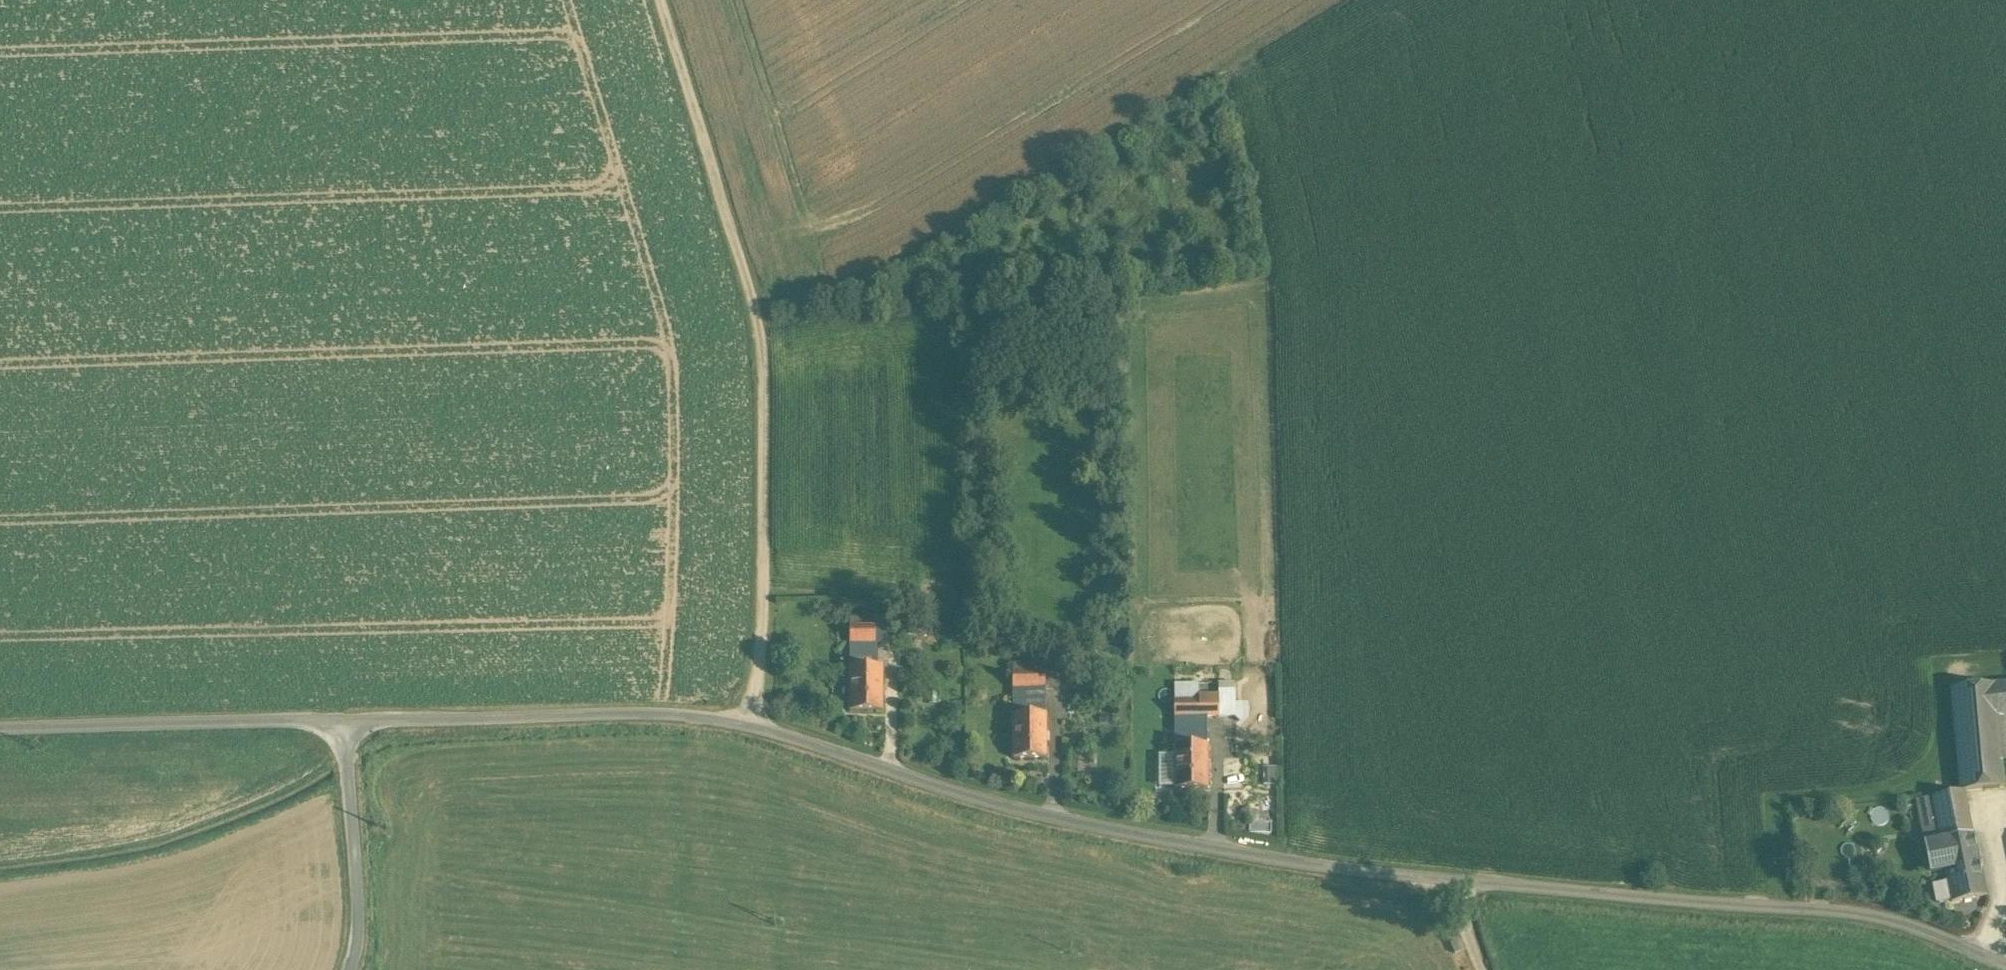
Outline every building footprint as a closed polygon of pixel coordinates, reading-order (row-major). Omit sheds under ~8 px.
[(875,627),(875,644),(887,644),(887,623),(875,623),(875,627)] [(850,644),(850,668),(872,668),(872,657),(868,657),(868,644),(875,644),(875,627),(861,627),(850,627),(849,627),(850,644)] [(875,644),(868,644),(868,657),(872,657),(872,668),(878,668),(878,644),(875,644)] [(1045,672),(1045,688),(1059,688),(1059,665),(1045,664),(1045,672)] [(872,668),(850,668),(850,712),(883,712),(883,668),(872,668)] [(1013,689),(1013,714),(1046,715),(1045,688),(1045,672),(1040,671),(1012,672),(1013,689)] [(2005,788),(2005,717),(2005,716),(2005,682),(1954,687),(1962,792),(1974,791),(2005,788)] [(1199,684),(1174,684),(1174,701),(1199,701),(1199,695),(1199,684)] [(1175,718),(1175,746),(1207,746),(1207,718),(1206,696),(1199,695),(1199,701),(1174,701),(1174,718),(1175,718)] [(1206,696),(1207,718),(1219,717),(1219,700),(1219,696),(1218,696),(1206,696)] [(1219,700),(1219,717),(1232,717),(1232,699),(1219,700)] [(1249,703),(1232,703),(1232,717),(1249,717),(1249,703)] [(1046,715),(1013,714),(1013,759),(1046,759),(1046,715)] [(1207,746),(1175,746),(1175,745),(1174,755),(1175,786),(1175,790),(1207,790),(1207,746)] [(1174,755),(1160,755),(1160,787),(1175,786),(1174,755)] [(1276,768),(1263,769),(1263,785),(1277,785),(1276,768)] [(1934,796),(1956,901),(1996,893),(1974,791),(1962,792),(1934,796)]
